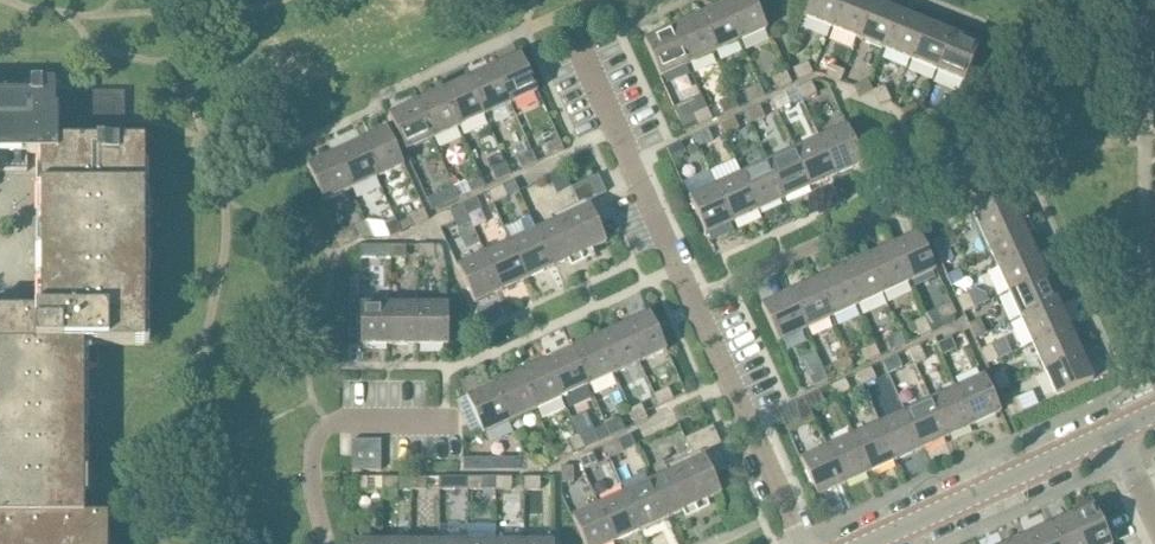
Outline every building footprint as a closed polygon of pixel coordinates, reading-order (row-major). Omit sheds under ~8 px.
[(740,43),(767,31),(753,0),(735,0),(723,5),(740,43)] [(804,19),(830,29),(842,0),(810,0),(803,18),(804,19)] [(830,29),(857,40),(872,2),(868,0),(842,0),(830,29)] [(883,51),(899,13),(872,2),(857,40),(883,51)] [(740,43),(723,5),(697,17),(714,55),(740,43)] [(899,13),(883,51),(910,62),(925,23),(899,13)] [(671,29),(688,67),(714,55),(697,17),(671,29)] [(936,72),(952,34),(925,23),(910,62),(936,72)] [(688,67),(671,29),(644,41),(661,79),(688,67)] [(936,72),(964,84),(979,45),(952,34),(936,72)] [(510,105),(537,93),(520,56),(493,68),(510,105)] [(793,70),(798,81),(813,74),(808,63),(793,70)] [(825,77),(840,83),(845,72),(830,66),(825,77)] [(510,105),(493,68),(467,80),(484,117),(510,105)] [(772,79),(777,90),(791,84),(786,72),(772,79)] [(484,117),(467,80),(441,92),(458,129),(484,117)] [(853,87),(858,98),(872,91),(867,80),(853,87)] [(797,90),(802,101),(817,94),(811,83),(797,90)] [(26,173),(26,149),(26,144),(38,144),(39,144),(41,143),(41,148),(41,155),(41,156),(41,173),(40,187),(41,285),(33,290),(41,306),(40,311),(0,311),(0,543),(107,543),(107,515),(92,515),(84,515),(84,508),(84,504),(84,482),(76,482),(76,470),(84,470),(84,451),(76,450),(76,439),(84,439),(84,420),(76,420),(76,408),(84,408),(84,388),(76,388),(76,376),(84,377),(83,357),(76,357),(76,345),(94,345),(97,345),(137,345),(137,333),(144,333),(144,313),(137,313),(137,302),(144,302),(144,283),(137,283),(137,271),(144,271),(144,251),(137,251),(137,239),(144,239),(144,220),(137,220),(137,208),(144,208),(144,189),(137,189),(137,177),(144,177),(144,158),(144,141),(124,141),(124,122),(123,111),(124,92),(54,92),(54,87),(52,87),(52,86),(44,86),(44,87),(41,87),(41,85),(30,85),(30,97),(0,97),(0,173),(26,173)] [(744,92),(749,103),(764,96),(759,85),(744,92)] [(872,91),(879,106),(890,101),(884,86),(872,91)] [(415,104),(432,141),(458,129),(441,92),(415,104)] [(771,101),(776,112),(791,106),(786,94),(771,101)] [(718,103),(724,115),(738,108),(733,97),(718,103)] [(388,116),(405,153),(432,141),(415,104),(388,116)] [(900,111),(905,123),(920,116),(914,105),(900,111)] [(745,113),(750,124),(764,118),(759,106),(745,113)] [(692,115),(698,127),(712,120),(707,109),(692,115)] [(920,116),(926,130),(938,125),(931,111),(920,116)] [(719,125),(724,136),(739,129),(734,118),(719,125)] [(863,163),(846,126),(819,138),(836,176),(863,163)] [(404,167),(387,130),(360,142),(377,179),(404,167)] [(693,137),(698,148),(713,141),(708,130),(693,137)] [(836,176),(819,138),(793,150),(810,187),(836,176)] [(544,146),(549,157),(564,151),(558,139),(544,146)] [(377,179),(360,142),(334,154),(351,191),(377,179)] [(666,149),(671,160),(686,153),(680,142),(666,149)] [(810,187),(793,150),(767,162),(784,199),(810,187)] [(516,158),(522,170),(536,163),(531,151),(516,158)] [(307,166),(324,204),(351,191),(334,154),(307,166)] [(784,199),(767,162),(741,174),(758,211),(784,199)] [(491,170),(496,181),(511,175),(505,163),(491,170)] [(758,211),(741,174),(715,186),(732,223),(758,211)] [(465,182),(470,193),(485,187),(480,175),(465,182)] [(598,176),(571,188),(578,205),(605,193),(598,176)] [(507,197),(503,186),(488,193),(492,204),(507,197)] [(732,223),(715,186),(688,198),(705,235),(732,223)] [(439,194),(444,205),(459,198),(453,187),(439,194)] [(966,200),(972,214),(996,267),(1033,250),(1009,197),(991,205),(984,192),(966,200)] [(958,197),(937,206),(950,234),(971,225),(958,197)] [(461,205),(466,216),(482,210),(476,198),(461,205)] [(606,243),(597,225),(611,219),(603,201),(589,207),(537,231),(553,267),(606,243)] [(428,220),(423,209),(408,216),(410,219),(414,227),(428,220)] [(435,217),(440,229),(454,222),(449,211),(435,217)] [(383,223),(390,238),(401,232),(395,218),(383,223)] [(338,235),(343,246),(357,239),(352,228),(338,235)] [(553,267),(537,231),(510,243),(527,279),(553,267)] [(936,271),(919,234),(892,247),(909,284),(936,271)] [(945,236),(931,243),(941,265),(955,259),(945,236)] [(527,279),(510,243),(484,255),(501,291),(527,279)] [(360,246),(360,258),(376,258),(376,246),(360,246)] [(390,246),(390,259),(406,259),(406,246),(390,246)] [(434,246),(418,246),(418,259),(434,258),(434,252),(434,246)] [(909,284),(892,247),(866,258),(883,296),(909,284)] [(1008,293),(1045,276),(1033,250),(996,267),(1008,293)] [(457,267),(474,303),(501,291),(484,255),(457,267)] [(883,296),(866,258),(840,270),(857,307),(883,296)] [(857,307),(840,270),(814,282),(831,319),(857,307)] [(1019,319),(1057,302),(1045,276),(1008,293),(1019,319)] [(831,319),(814,282),(788,294),(805,331),(831,319)] [(805,331),(788,294),(761,306),(778,344),(805,331)] [(956,299),(963,313),(974,308),(968,294),(956,299)] [(1031,345),(1068,327),(1057,302),(1019,319),(1031,345)] [(936,310),(941,321),(956,315),(951,303),(936,310)] [(360,304),(360,306),(360,345),(389,345),(390,304),(360,304)] [(418,345),(418,304),(390,304),(389,345),(418,345)] [(418,304),(418,345),(448,345),(448,304),(418,304)] [(639,364),(666,352),(649,314),(622,327),(639,364)] [(913,324),(919,338),(931,333),(924,318),(913,324)] [(968,325),(975,339),(986,334),(979,320),(968,325)] [(639,364),(622,327),(596,339),(613,376),(639,364)] [(1043,371),(1080,354),(1068,327),(1031,345),(1043,371)] [(885,340),(890,351),(905,344),(900,333),(885,340)] [(936,345),(942,356),(956,349),(951,338),(936,345)] [(613,376),(596,339),(571,350),(587,388),(613,376)] [(860,352),(865,363),(880,356),(874,345),(860,352)] [(980,351),(987,366),(998,361),(992,345),(980,351)] [(908,351),(914,366),(926,360),(919,346),(908,351)] [(587,388),(571,350),(545,362),(562,399),(587,388)] [(1080,354),(1043,371),(1055,398),(1093,381),(1080,354)] [(882,363),(887,374),(902,367),(897,356),(882,363)] [(833,363),(839,375),(853,368),(848,357),(833,363)] [(562,399),(545,362),(519,374),(536,411),(562,399)] [(856,375),(861,386),(876,379),(871,368),(856,375)] [(808,375),(813,387),(827,380),(822,369),(808,375)] [(992,377),(998,391),(1010,386),(1004,371),(992,377)] [(536,411),(519,374),(493,386),(510,423),(536,411)] [(1000,413),(983,376),(956,388),(973,425),(1000,413)] [(830,387),(835,398),(850,391),(845,380),(830,387)] [(510,423),(493,386),(466,398),(483,435),(510,423)] [(654,395),(659,407),(673,400),(668,388),(654,395)] [(930,400),(948,437),(973,425),(956,388),(930,400)] [(804,398),(809,409),(824,403),(819,391),(804,398)] [(1016,398),(1004,403),(1011,418),(1022,413),(1016,398)] [(904,412),(922,449),(948,437),(930,400),(904,412)] [(792,404),(777,411),(783,422),(797,415),(792,404)] [(629,410),(636,425),(647,419),(641,405),(629,410)] [(879,424),(896,461),(922,449),(904,412),(879,424)] [(605,425),(610,437),(624,430),(619,419),(605,425)] [(853,435),(870,472),(896,461),(879,424),(853,435)] [(712,427),(685,439),(693,456),(715,446),(721,444),(713,428),(712,427)] [(593,430),(579,437),(584,448),(599,442),(593,430)] [(827,447),(844,484),(870,472),(853,435),(827,447)] [(579,437),(553,449),(558,460),(584,448),(579,437)] [(351,441),(351,470),(380,470),(380,441),(351,441)] [(604,448),(609,459),(623,452),(618,441),(604,448)] [(827,447),(800,459),(817,497),(844,484),(827,447)] [(712,476),(726,470),(717,451),(704,457),(651,481),(668,518),(721,494),(712,476)] [(578,459),(583,471),(598,464),(593,452),(578,459)] [(493,458),(494,471),(510,471),(510,458),(493,458)] [(526,458),(526,471),(542,471),(542,458),(526,458)] [(561,467),(561,483),(574,483),(574,467),(561,467)] [(351,478),(351,490),(368,490),(368,478),(351,478)] [(381,478),(381,490),(398,490),(398,478),(381,478)] [(410,478),(410,490),(427,490),(427,478),(410,478)] [(455,478),(439,478),(439,490),(455,490),(455,478)] [(483,490),(483,478),(467,478),(467,491),(483,490)] [(495,490),(512,490),(512,478),(495,478),(495,490)] [(524,478),(524,482),(524,490),(540,490),(540,478),(524,478)] [(668,518),(651,481),(625,493),(642,530),(668,518)] [(642,530),(625,493),(599,505),(616,542),(642,530)] [(584,543),(611,543),(616,542),(599,505),(571,517),(584,543)] [(1094,506),(1071,517),(1083,543),(1111,543),(1094,506)] [(1071,517),(1048,527),(1056,543),(1083,543),(1071,517)] [(1048,527),(1026,537),(1029,543),(1056,543),(1048,527)]
